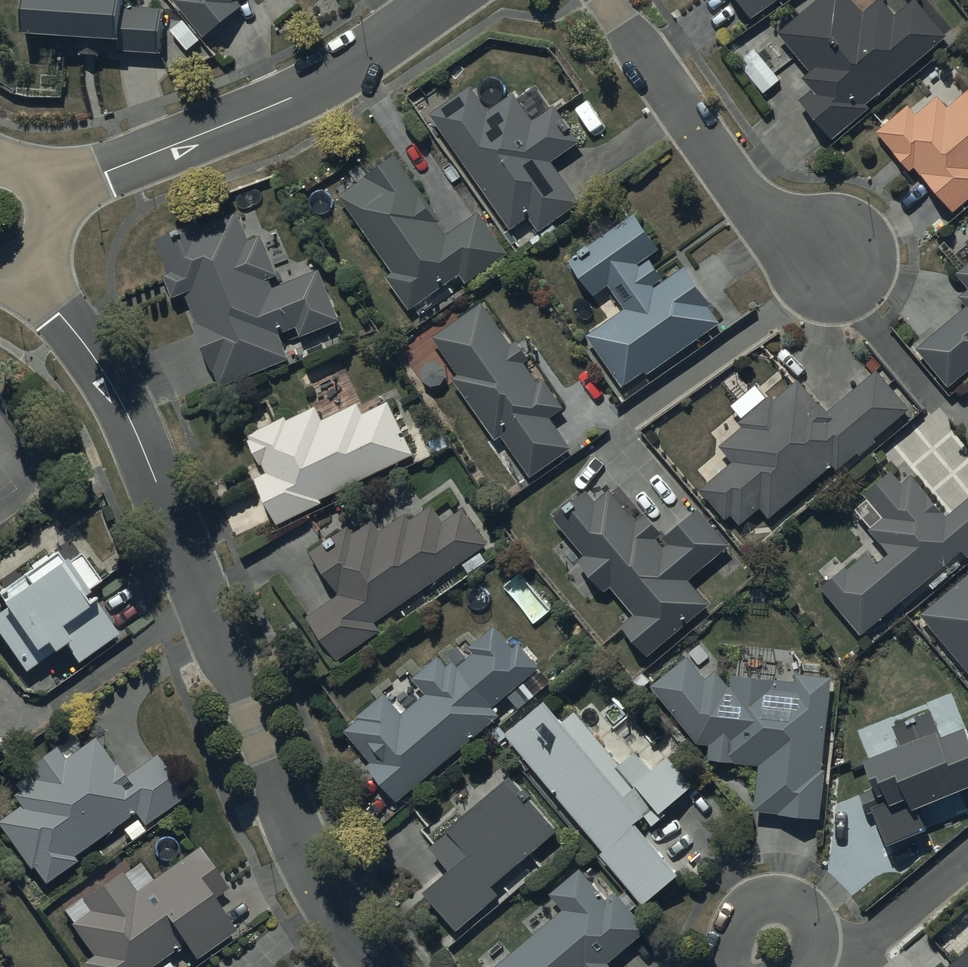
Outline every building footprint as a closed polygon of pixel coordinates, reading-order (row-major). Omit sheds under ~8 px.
[(25,31),(81,34),(79,52),(100,54),(101,35),(118,36),(118,49),(161,51),(163,6),(123,5),(123,0),(26,0),(25,31)] [(188,16),(171,30),(187,49),(243,2),(241,0),(174,0),(188,16)] [(751,18),(777,0),(738,0),(751,18)] [(852,0),(815,0),(777,32),(809,71),(802,77),(811,89),(798,100),(830,138),(868,107),(865,103),(945,36),(916,0),(913,0),(895,15),(882,0),(879,0),(863,13),(852,0)] [(748,31),(728,45),(739,60),(738,61),(761,93),(778,80),(755,48),(758,46),(748,31)] [(470,85),(432,113),(514,227),(530,216),(540,230),(581,200),(552,160),(579,141),(555,107),(535,121),(515,93),(489,112),(470,85)] [(877,130),(909,170),(916,165),(952,210),(967,198),(967,89),(946,107),(937,96),(915,114),(908,105),(877,130)] [(359,181),(341,193),(392,273),(387,276),(407,308),(461,273),(466,281),(507,254),(482,214),(449,235),(397,155),(369,173),(363,164),(352,171),(359,181)] [(200,219),(157,237),(171,271),(164,274),(174,297),(186,292),(198,320),(194,322),(221,386),(290,358),(280,333),(298,326),(302,336),(341,320),(319,268),(273,287),(269,278),(279,273),(263,233),(248,239),(236,210),(202,224),(200,219)] [(635,213),(571,259),(596,294),(609,285),(625,307),(587,335),(624,386),(646,370),(648,373),(719,322),(708,306),(711,303),(684,265),(664,279),(649,257),(660,249),(635,213)] [(956,275),(967,288),(958,296),(965,304),(915,347),(948,385),(967,367),(967,264),(956,275)] [(484,302),(434,336),(459,374),(453,377),(495,439),(503,434),(531,475),(572,448),(550,416),(565,407),(544,376),(538,380),(525,360),(531,356),(518,337),(510,342),(484,302)] [(876,368),(826,411),(798,377),(773,398),(771,395),(739,422),(742,426),(719,445),(732,461),(701,487),(727,518),(732,513),(741,524),(760,507),(769,518),(832,464),(837,470),(858,452),(860,454),(876,440),(873,437),(909,406),(876,368)] [(286,416),(248,433),(251,439),(248,440),(260,466),(265,464),(269,473),(258,478),(278,522),(322,502),(320,498),(414,455),(390,402),(365,413),(360,403),(323,420),(317,407),(288,420),(286,416)] [(820,587),(862,635),(962,548),(967,555),(967,495),(944,516),(909,476),(902,482),(890,469),(862,493),(882,516),(867,529),(888,552),(877,561),(868,550),(847,568),(845,565),(820,587)] [(700,507),(665,536),(646,513),(636,522),(610,491),(598,501),(588,490),(585,493),(583,489),(557,511),(561,516),(556,520),(585,555),(579,561),(604,591),(612,585),(635,613),(622,623),(649,656),(710,606),(689,579),(731,545),(700,507)] [(349,525),(312,550),(340,591),(307,614),(327,643),(319,649),(329,663),(338,657),(340,659),(380,631),(374,622),(461,562),(468,572),(485,560),(478,550),(489,542),(464,507),(444,521),(433,506),(412,521),(406,513),(383,529),(376,518),(355,533),(349,525)] [(0,592),(0,596),(4,601),(0,604),(4,609),(0,612),(0,638),(25,672),(64,644),(78,663),(119,633),(93,598),(87,602),(81,594),(100,580),(80,553),(68,562),(64,557),(61,559),(55,551),(46,558),(44,555),(30,566),(31,569),(0,592)] [(967,672),(967,574),(921,615),(967,672)] [(386,693),(358,715),(361,719),(347,730),(372,761),(368,764),(398,802),(502,715),(494,705),(509,692),(520,706),(534,696),(522,680),(540,667),(521,643),(514,648),(496,625),(470,645),(476,653),(468,660),(458,647),(448,655),(453,662),(448,666),(440,656),(413,677),(427,694),(403,713),(386,693)] [(706,679),(688,656),(652,685),(698,743),(710,744),(708,761),(757,765),(753,811),(821,817),(825,767),(819,766),(827,676),(795,673),(794,681),(729,675),(729,686),(716,671),(706,679)] [(546,698),(505,731),(604,850),(601,853),(643,904),(679,875),(637,823),(646,815),(654,825),(668,814),(663,808),(693,784),(670,756),(652,770),(636,749),(621,761),(601,737),(613,728),(593,703),(580,713),(578,710),(564,721),(546,698)] [(863,759),(875,786),(857,794),(868,818),(875,815),(887,844),(924,828),(916,808),(967,786),(967,733),(965,726),(941,737),(928,706),(890,722),(899,743),(863,759)] [(63,760),(55,748),(26,768),(35,782),(13,796),(20,806),(0,819),(0,828),(29,870),(34,866),(45,882),(75,861),(71,854),(135,811),(144,824),(184,797),(156,756),(126,776),(117,763),(111,767),(93,739),(63,760)] [(560,829),(513,774),(448,830),(450,831),(431,847),(450,869),(424,891),(459,931),(500,895),(493,887),(560,829)] [(197,847),(136,891),(122,872),(82,900),(90,912),(70,927),(91,957),(82,963),(84,966),(148,966),(184,941),(196,958),(234,930),(212,899),(227,888),(197,847)] [(580,868),(550,894),(564,909),(497,966),(609,966),(611,965),(608,962),(648,928),(616,891),(607,899),(580,868)] [(946,966),(967,966),(967,947),(946,966)]
